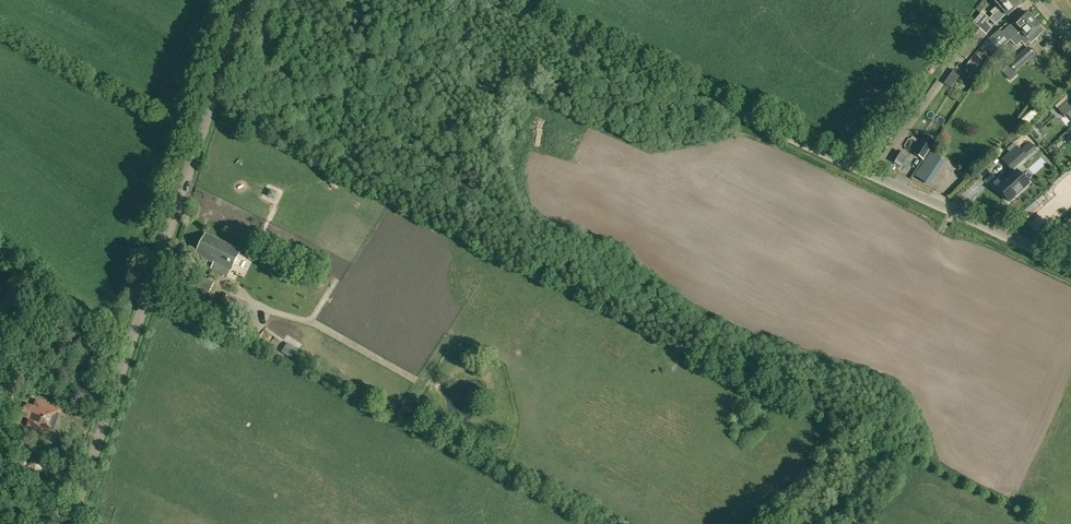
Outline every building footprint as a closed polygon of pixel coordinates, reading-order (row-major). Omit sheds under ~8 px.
[(990,19),(995,25),(1006,15),(1008,17),(1021,5),(1016,0),(1010,0),(1001,8),(993,15),(990,19)] [(990,12),(993,15),(1001,8),(1010,0),(994,0),(998,5),(990,12)] [(1010,41),(1035,19),(1028,11),(1000,35),(997,31),(984,43),(980,47),(984,52),(989,48),(1000,38),(1006,44),(1010,41)] [(1035,19),(1010,41),(1016,47),(1022,43),(1025,46),(1029,42),(1031,44),(1045,31),(1041,27),(1035,19)] [(959,53),(980,29),(972,22),(952,47),(959,53)] [(987,35),(980,29),(959,53),(967,59),(987,35)] [(1035,54),(1028,48),(1009,64),(1016,71),(1035,54)] [(961,74),(953,69),(944,83),(952,88),(961,74)] [(972,73),(968,79),(974,83),(980,75),(975,72),(972,73)] [(1058,110),(1064,116),(1066,115),(1070,110),(1070,98),(1058,110)] [(926,134),(914,153),(924,160),(937,141),(926,134)] [(1010,153),(1017,147),(1013,143),(1007,149),(1010,153)] [(1017,147),(1002,160),(1011,170),(1026,157),(1017,147)] [(931,153),(920,169),(931,177),(942,161),(931,153)] [(1017,171),(997,189),(1009,202),(1028,184),(1017,171)] [(334,179),(330,186),(338,190),(341,184),(334,179)] [(271,190),(267,197),(274,200),(278,193),(271,190)] [(1036,200),(1030,205),(1036,212),(1042,207),(1036,200)] [(1070,239),(1070,219),(1053,235),(1063,247),(1070,239)] [(214,263),(231,271),(241,251),(206,234),(196,254),(215,263),(214,263)] [(210,294),(215,284),(215,283),(199,275),(194,286),(210,294)] [(218,307),(233,314),(238,301),(223,294),(218,307)] [(292,359),(296,352),(297,350),(287,343),(287,344),(281,352),(292,359)] [(22,416),(31,419),(29,425),(51,433),(59,410),(37,402),(35,408),(26,405),(22,416)]
